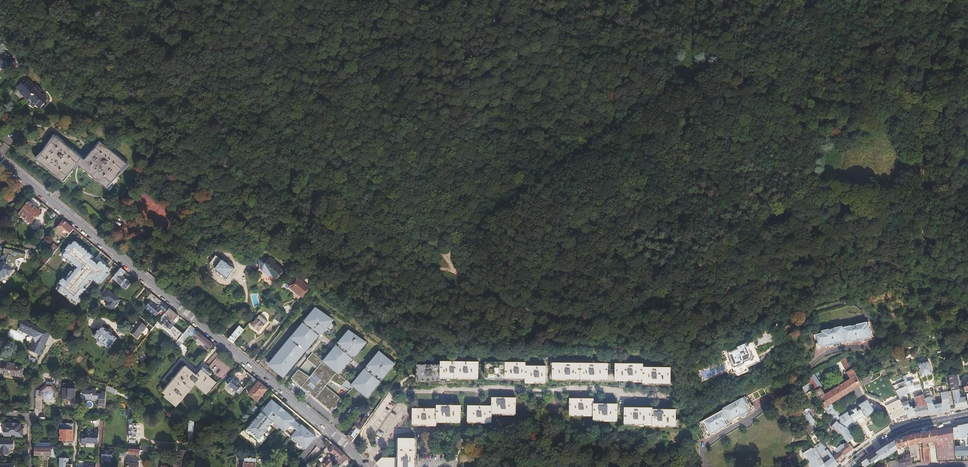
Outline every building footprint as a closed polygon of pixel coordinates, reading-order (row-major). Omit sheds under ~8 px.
[(4,72),(8,66),(11,67),(14,63),(8,60),(10,57),(5,54),(5,55),(0,52),(0,69),(4,72)] [(31,104),(47,98),(48,96),(42,96),(40,95),(41,95),(42,94),(42,93),(42,92),(41,91),(40,90),(39,90),(39,89),(39,88),(38,88),(37,87),(36,87),(36,88),(34,89),(32,86),(33,85),(29,81),(26,83),(24,81),(19,88),(23,92),(21,93),(31,104)] [(49,144),(36,160),(62,180),(76,163),(110,190),(117,179),(116,177),(127,163),(100,141),(84,160),(81,158),(82,157),(53,133),(46,142),(49,144)] [(43,204),(32,195),(18,212),(30,223),(40,212),(38,210),(43,204)] [(65,236),(67,237),(73,229),(63,221),(56,229),(62,234),(61,235),(64,237),(65,236)] [(58,283),(61,286),(58,289),(75,302),(80,296),(79,296),(86,288),(84,287),(91,278),(98,283),(99,280),(101,282),(108,274),(106,272),(109,269),(99,260),(96,264),(91,259),(93,256),(74,240),(71,244),(69,243),(63,250),(65,251),(62,255),(77,267),(66,280),(63,277),(58,283)] [(49,249),(54,253),(58,247),(54,243),(49,249)] [(3,261),(13,269),(14,267),(15,265),(16,262),(15,262),(16,261),(16,260),(17,260),(18,260),(19,259),(20,259),(20,258),(24,259),(25,254),(14,252),(12,251),(12,250),(3,248),(2,253),(4,253),(4,255),(3,255),(2,255),(1,256),(1,257),(2,257),(0,259),(1,260),(3,261)] [(219,258),(213,265),(218,269),(217,271),(230,281),(238,272),(225,261),(224,262),(219,258)] [(258,259),(259,265),(261,265),(262,268),(260,270),(268,276),(272,276),(277,280),(284,271),(278,267),(275,264),(277,262),(271,258),(270,258),(268,261),(265,261),(265,258),(258,259)] [(15,271),(13,269),(3,261),(0,264),(0,281),(4,277),(7,274),(10,276),(15,271)] [(125,272),(120,268),(111,278),(116,282),(121,276),(125,272)] [(121,276),(116,282),(124,289),(130,283),(121,276)] [(297,277),(289,287),(303,299),(312,289),(297,277)] [(104,287),(97,294),(107,302),(104,305),(111,311),(114,307),(115,307),(118,303),(117,303),(116,302),(118,299),(104,287)] [(169,308),(150,292),(146,298),(150,301),(145,307),(155,315),(160,310),(164,313),(169,308)] [(290,306),(297,312),(301,307),(295,301),(290,306)] [(164,313),(156,322),(177,340),(182,334),(171,324),(178,315),(169,308),(164,313)] [(275,358),(272,361),(271,361),(268,364),(284,377),(287,374),(286,373),(289,370),(290,370),(292,367),(295,363),(297,361),(297,360),(300,356),(301,357),(303,354),(302,354),(305,350),(306,351),(307,349),(306,348),(310,343),(312,344),(317,338),(315,337),(319,332),(321,334),(322,334),(324,332),(327,335),(328,332),(330,334),(333,330),(336,327),(331,322),(329,320),(330,319),(330,318),(329,317),(327,316),(319,310),(316,308),(315,308),(313,312),(312,311),(309,315),(303,322),(290,337),(291,338),(288,342),(287,341),(285,344),(285,345),(282,349),(282,348),(279,351),(280,351),(277,355),(276,354),(274,357),(275,358)] [(274,319),(280,324),(286,317),(280,312),(274,319)] [(259,316),(250,326),(259,333),(267,322),(259,316)] [(144,327),(148,331),(152,328),(141,319),(139,322),(136,319),(126,331),(135,338),(144,327)] [(13,328),(23,333),(23,332),(27,334),(26,336),(27,340),(29,340),(24,350),(33,355),(39,344),(37,343),(40,337),(42,338),(45,333),(32,325),(31,327),(18,320),(13,328)] [(820,346),(821,346),(826,345),(827,347),(846,342),(858,339),(858,340),(861,340),(872,338),(869,323),(868,323),(867,320),(856,323),(851,324),(842,326),(842,324),(833,326),(834,327),(828,328),(828,327),(821,329),(821,331),(815,333),(817,338),(817,342),(818,344),(819,344),(820,346)] [(234,334),(228,340),(233,344),(246,327),(243,324),(238,330),(236,329),(232,333),(234,334)] [(99,325),(90,335),(95,340),(100,345),(101,344),(105,348),(114,338),(99,325)] [(177,340),(173,345),(177,349),(182,343),(186,338),(189,335),(194,330),(194,329),(190,326),(182,334),(177,340)] [(322,361),(312,353),(306,360),(317,368),(309,377),(298,370),(290,379),(300,387),(307,392),(308,391),(310,393),(309,394),(312,397),(332,413),(342,401),(325,387),(330,381),(350,392),(353,388),(353,387),(359,392),(360,393),(367,398),(371,393),(377,387),(378,384),(379,384),(378,383),(380,380),(381,381),(383,379),(385,376),(390,370),(392,368),(395,365),(394,365),(391,362),(391,361),(380,353),(378,355),(377,354),(375,357),(372,359),(374,360),(372,362),(371,362),(369,364),(367,367),(366,366),(363,369),(364,370),(359,376),(354,382),(352,384),(353,385),(352,386),(350,385),(339,376),(338,375),(339,374),(342,370),(345,367),(347,365),(351,359),(352,360),(355,358),(356,355),(361,349),(363,347),(362,346),(364,343),(360,340),(361,339),(349,331),(347,334),(346,333),(340,340),(339,340),(335,345),(336,346),(331,352),(328,355),(328,356),(327,358),(326,357),(322,362),(322,361)] [(192,338),(207,351),(213,344),(197,332),(192,338)] [(46,333),(45,333),(42,338),(40,337),(37,343),(39,344),(40,345),(46,333)] [(737,346),(726,350),(731,365),(741,361),(741,360),(747,358),(750,359),(751,355),(749,354),(746,347),(747,347),(748,347),(748,346),(748,345),(747,344),(746,344),(745,342),(736,345),(737,346)] [(860,384),(859,381),(853,368),(847,356),(840,359),(850,375),(851,377),(824,394),(823,392),(819,386),(821,385),(813,372),(810,374),(810,383),(813,389),(827,415),(831,417),(834,420),(840,416),(836,410),(835,410),(830,402),(860,384)] [(928,360),(917,363),(920,375),(931,372),(928,360)] [(21,376),(21,374),(25,375),(26,374),(27,370),(26,369),(26,366),(23,365),(22,367),(16,366),(17,365),(13,364),(13,363),(8,362),(7,363),(5,363),(5,364),(0,363),(0,372),(21,376)] [(417,365),(417,381),(440,381),(440,388),(445,388),(446,378),(478,378),(478,362),(440,362),(440,365),(417,365)] [(525,363),(485,362),(485,378),(525,379),(525,382),(545,382),(545,366),(525,365),(525,363)] [(553,363),(552,379),(608,380),(608,363),(553,363)] [(616,363),(615,379),(619,379),(619,389),(624,389),(624,379),(641,379),(641,383),(670,383),(671,367),(642,367),(642,364),(616,363)] [(186,364),(161,390),(164,393),(163,394),(173,404),(193,383),(204,393),(214,382),(208,376),(211,374),(202,366),(195,373),(186,364)] [(893,386),(883,367),(859,381),(860,384),(865,394),(867,394),(869,395),(872,396),(874,397),(877,399),(879,401),(882,403),(884,405),(886,407),(888,410),(889,413),(890,416),(891,419),(905,412),(893,386)] [(951,391),(954,408),(955,408),(966,406),(964,396),(959,397),(957,386),(960,385),(957,374),(948,375),(951,391)] [(832,387),(823,392),(824,394),(851,377),(850,375),(837,384),(832,387)] [(229,377),(224,383),(227,385),(226,385),(234,392),(235,391),(238,394),(242,389),(239,386),(240,385),(232,378),(231,379),(229,377)] [(266,389),(252,377),(248,382),(253,387),(247,393),(255,401),(266,389)] [(908,392),(909,393),(920,390),(919,385),(913,386),(912,383),(913,382),(913,381),(906,384),(905,381),(909,380),(909,378),(903,380),(904,381),(908,392)] [(923,388),(930,387),(928,380),(921,382),(923,388)] [(904,381),(893,386),(905,412),(908,417),(916,416),(914,407),(912,408),(911,405),(909,406),(908,401),(909,401),(909,399),(907,399),(902,400),(901,398),(901,396),(908,392),(904,381)] [(813,389),(810,383),(803,387),(806,393),(813,389)] [(947,392),(945,383),(938,385),(940,395),(941,401),(941,403),(940,403),(941,411),(950,409),(947,392)] [(83,385),(78,384),(77,405),(82,406),(83,398),(88,398),(88,400),(92,400),(92,398),(96,398),(95,404),(102,405),(103,390),(99,390),(99,393),(93,392),(93,388),(89,388),(89,390),(83,389),(83,385)] [(55,397),(55,391),(50,385),(48,386),(46,386),(44,385),(39,391),(39,397),(43,397),(45,399),(49,399),(51,397),(55,397)] [(115,389),(103,385),(103,390),(112,394),(115,389)] [(924,398),(934,396),(935,396),(933,386),(930,387),(923,388),(921,388),(922,390),(923,394),(923,395),(924,398)] [(307,392),(300,387),(299,389),(311,399),(312,397),(309,394),(310,393),(308,391),(307,392)] [(763,387),(745,396),(746,397),(747,396),(749,401),(750,403),(766,393),(763,387)] [(746,397),(745,396),(744,395),(734,401),(734,402),(729,404),(721,408),(722,409),(714,413),(715,414),(710,416),(699,422),(700,424),(702,428),(701,429),(703,433),(705,435),(706,434),(707,436),(709,435),(713,433),(720,429),(725,426),(724,425),(729,422),(735,419),(739,417),(740,416),(741,417),(742,417),(743,417),(744,416),(745,416),(746,415),(746,414),(746,413),(750,411),(754,409),(751,405),(750,403),(749,401),(748,402),(746,397)] [(916,407),(914,407),(916,416),(928,413),(924,399),(924,398),(923,395),(920,396),(920,395),(916,395),(917,397),(915,397),(917,403),(915,404),(916,407)] [(468,404),(467,422),(491,422),(491,414),(515,415),(515,397),(491,396),(491,404),(468,404)] [(928,413),(937,412),(935,404),(934,396),(924,398),(924,399),(928,413)] [(569,398),(569,415),(594,416),(594,419),(618,420),(618,404),(594,404),(594,399),(569,398)] [(840,416),(834,420),(846,428),(854,423),(853,422),(864,415),(865,417),(874,411),(877,409),(874,404),(873,405),(871,402),(869,403),(866,399),(840,416)] [(280,407),(271,400),(264,408),(261,412),(254,421),(250,425),(248,427),(244,432),(250,437),(251,437),(260,445),(266,438),(272,431),(268,428),(269,426),(270,425),(273,422),(275,423),(278,426),(278,427),(284,432),(285,431),(291,437),(290,437),(291,438),(296,442),(299,445),(304,449),(305,449),(316,437),(301,425),(300,425),(294,420),(295,419),(282,409),(280,407)] [(252,413),(257,407),(254,404),(249,410),(252,413)] [(436,409),(413,408),(413,425),(436,425),(436,422),(460,421),(461,407),(436,406),(436,409)] [(625,407),(625,423),(652,424),(652,425),(675,426),(676,411),(653,409),(653,408),(625,407)] [(811,410),(809,407),(802,412),(810,424),(815,431),(816,430),(815,428),(817,427),(814,422),(815,421),(813,418),(811,415),(809,411),(811,410)] [(349,433),(346,438),(351,443),(371,415),(368,413),(367,415),(365,414),(363,418),(362,417),(361,417),(360,418),(360,419),(359,419),(357,418),(356,418),(355,419),(354,419),(354,420),(353,421),(354,422),(354,423),(355,424),(356,424),(352,429),(353,430),(350,434),(349,433)] [(834,420),(831,417),(827,422),(831,424),(830,425),(839,432),(846,428),(834,420)] [(875,435),(889,426),(887,421),(882,425),(877,418),(869,423),(870,425),(866,427),(870,433),(872,431),(875,435)] [(127,420),(127,439),(128,439),(128,443),(134,443),(134,439),(135,440),(135,423),(130,422),(130,420),(127,420)] [(15,435),(23,436),(23,427),(21,427),(21,423),(16,423),(16,422),(11,422),(5,422),(5,427),(4,427),(4,435),(11,435),(11,434),(16,434),(15,435)] [(72,422),(60,422),(60,429),(60,439),(72,439),(72,429),(72,422)] [(957,439),(963,439),(967,439),(967,428),(967,423),(957,426),(957,427),(952,428),(953,439),(953,440),(957,439)] [(209,426),(206,430),(221,441),(223,438),(212,429),(209,426)] [(249,439),(250,437),(244,432),(248,427),(247,426),(241,432),(249,439)] [(923,433),(920,433),(922,447),(923,449),(924,462),(930,462),(929,447),(926,447),(926,443),(934,441),(934,446),(936,446),(937,462),(955,461),(955,456),(955,455),(955,454),(954,446),(954,445),(938,447),(938,445),(945,444),(944,441),(948,440),(953,439),(952,428),(952,427),(923,433)] [(80,433),(80,444),(86,444),(86,441),(97,442),(97,429),(93,428),(92,431),(83,430),(83,434),(80,433)] [(853,437),(846,428),(839,432),(842,436),(843,437),(847,441),(847,442),(853,437)] [(910,435),(907,436),(911,456),(916,455),(915,450),(916,449),(915,444),(918,443),(919,447),(920,447),(921,463),(924,462),(923,449),(922,447),(920,433),(912,435),(910,435)] [(843,437),(842,436),(838,439),(835,445),(832,442),(829,445),(836,452),(834,454),(832,457),(837,462),(845,456),(846,455),(852,450),(854,449),(851,445),(847,442),(847,441),(844,443),(843,442),(842,443),(840,443),(841,441),(839,440),(843,437)] [(859,440),(861,444),(867,440),(865,436),(859,440)] [(901,438),(895,440),(897,450),(898,455),(900,454),(900,453),(902,453),(902,450),(906,449),(907,455),(906,455),(907,458),(911,458),(911,456),(907,436),(901,438)] [(377,465),(379,466),(415,466),(415,438),(399,438),(398,459),(384,459),(377,465)] [(14,439),(0,439),(0,452),(1,452),(1,453),(8,453),(8,452),(9,452),(9,448),(14,448),(14,439)] [(955,455),(962,455),(962,461),(967,461),(967,439),(963,439),(964,445),(963,446),(954,446),(955,454),(955,455)] [(894,440),(875,452),(880,459),(897,450),(895,440),(894,440)] [(814,446),(827,466),(833,466),(835,465),(837,462),(832,457),(821,441),(814,446)] [(335,462),(344,454),(333,445),(328,450),(328,451),(333,455),(334,455),(337,457),(333,461),(330,458),(323,465),(323,466),(324,466),(330,466),(335,462)] [(814,446),(812,447),(804,452),(808,458),(809,461),(809,462),(809,463),(812,466),(827,466),(814,446)] [(36,447),(35,447),(35,455),(52,455),(52,457),(55,457),(55,448),(50,448),(36,447)] [(875,452),(861,462),(864,466),(866,466),(873,461),(874,462),(880,459),(875,452)] [(347,457),(344,454),(335,462),(338,465),(347,457)] [(184,457),(176,455),(175,466),(182,466),(184,457)] [(255,458),(251,458),(243,457),(243,466),(255,466),(255,463),(255,458)] [(74,465),(72,465),(72,458),(60,458),(60,466),(74,466),(74,465)] [(907,458),(899,460),(900,466),(912,464),(911,458),(907,458)]
